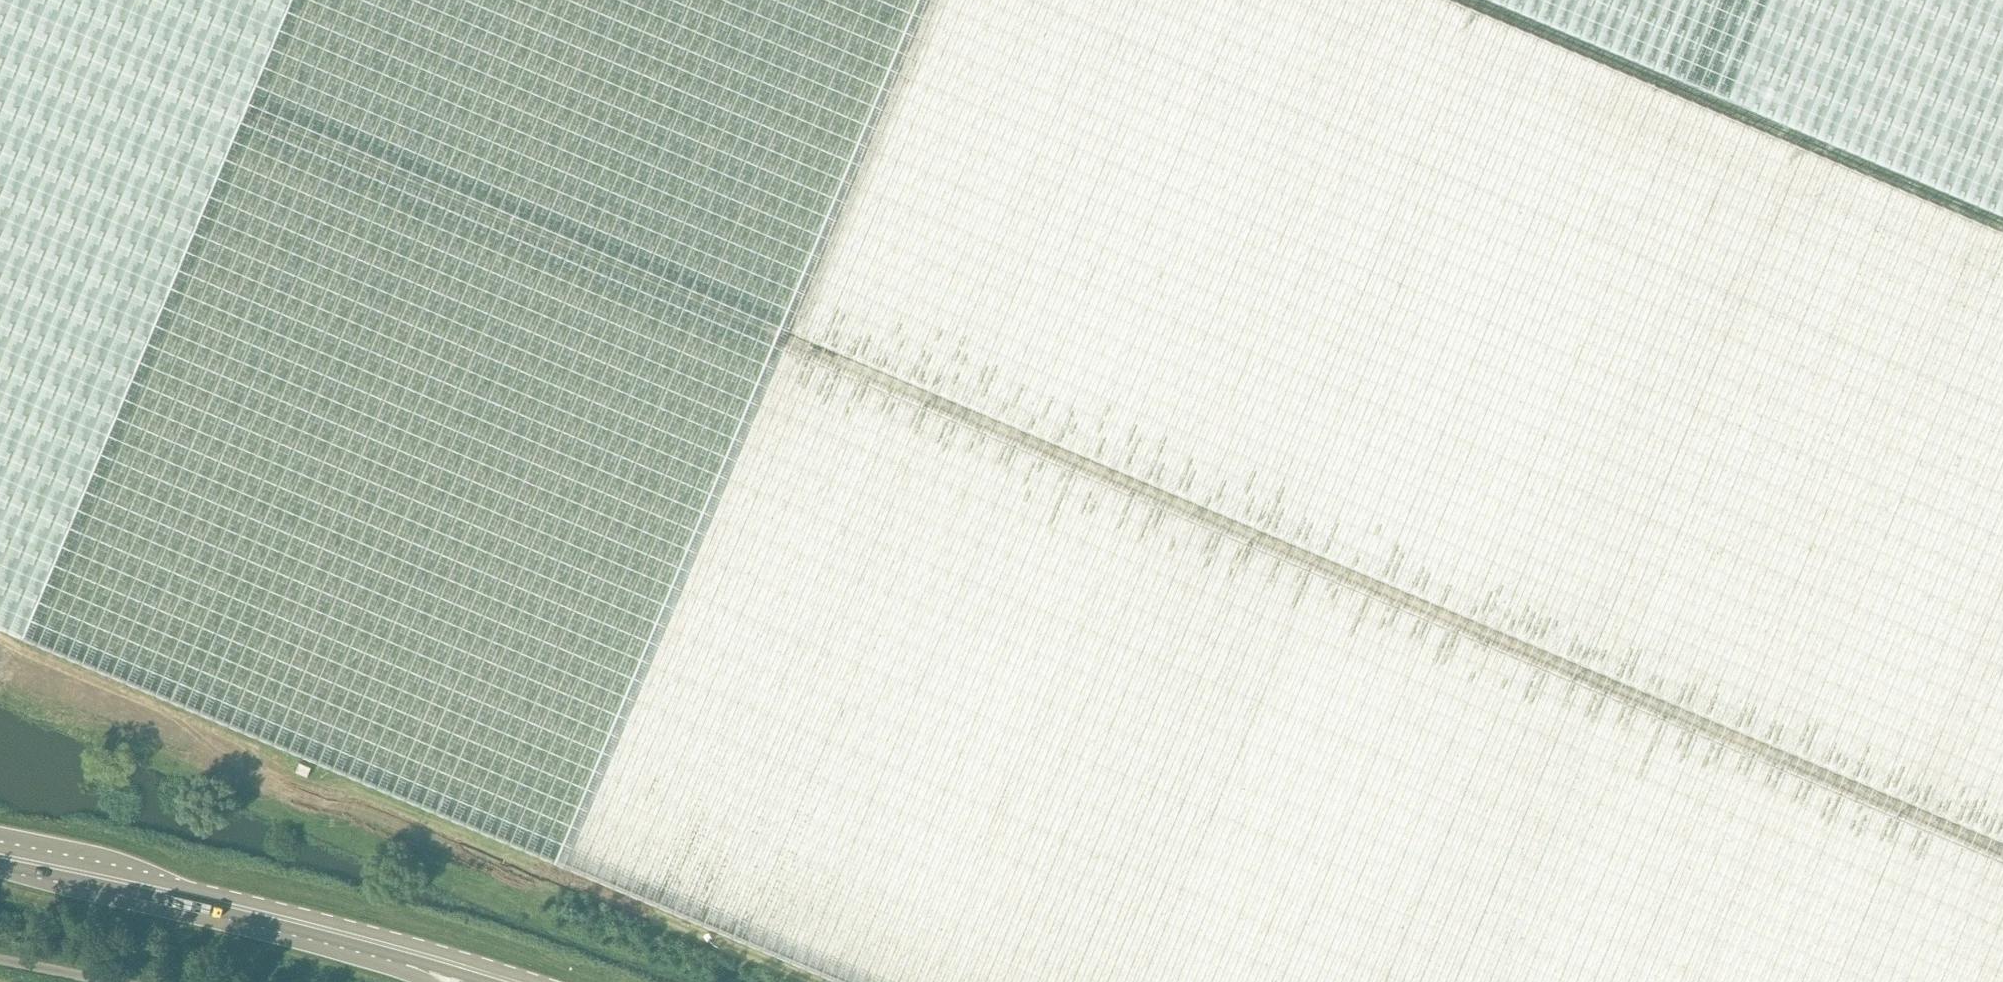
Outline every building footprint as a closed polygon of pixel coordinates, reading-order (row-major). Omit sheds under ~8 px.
[(23,638),(291,0),(0,0),(0,629),(23,638)] [(23,638),(556,862),(841,981),(2002,981),(2002,0),(291,0),(52,569),(23,638)]
